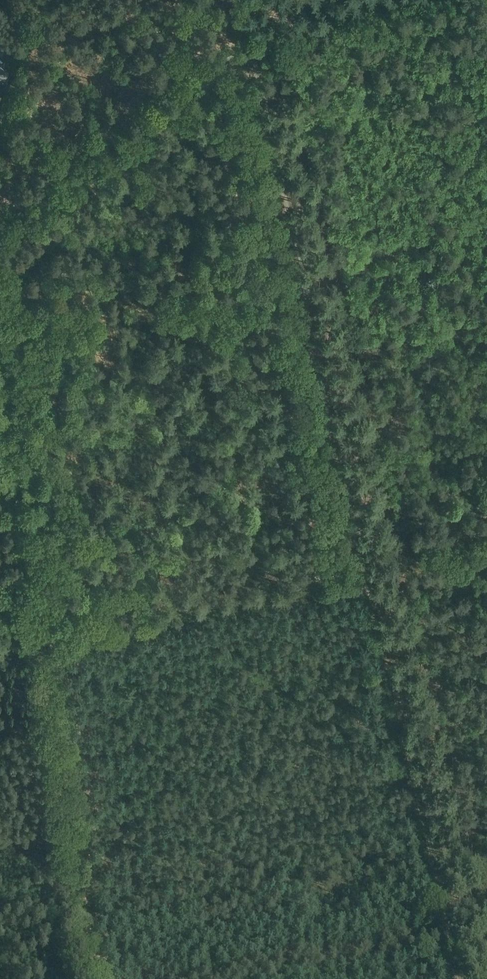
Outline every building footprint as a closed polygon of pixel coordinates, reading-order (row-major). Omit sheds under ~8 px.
[(0,39),(0,46),(10,52),(14,45),(0,39)] [(10,73),(0,67),(0,77),(5,80),(10,73)]
